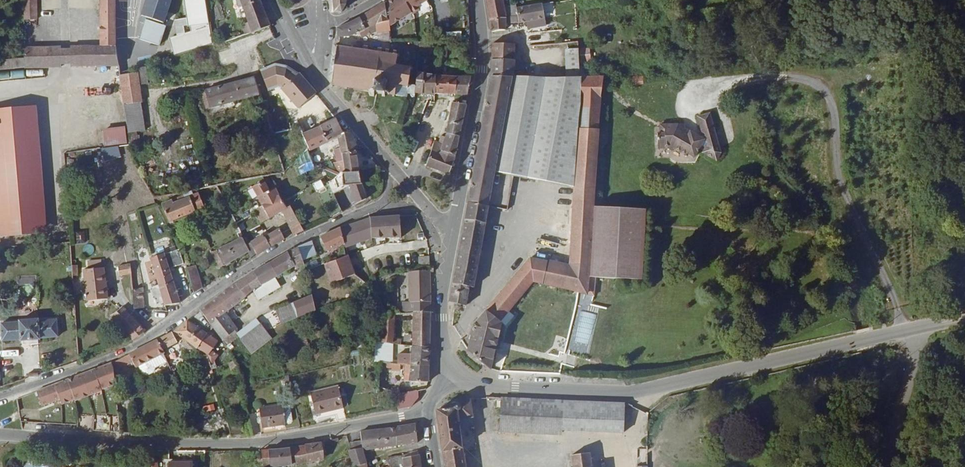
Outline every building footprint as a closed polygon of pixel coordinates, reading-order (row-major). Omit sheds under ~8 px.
[(21,22),(34,22),(34,0),(21,0),(21,22)] [(98,49),(68,49),(68,52),(59,51),(59,49),(22,50),(22,62),(22,71),(34,70),(116,68),(114,48),(114,3),(114,0),(98,0),(98,49)] [(140,17),(141,17),(145,19),(162,24),(170,0),(145,0),(140,17)] [(208,49),(194,0),(182,0),(191,32),(193,32),(194,38),(180,42),(184,56),(208,49)] [(248,26),(241,29),(243,33),(241,34),(238,27),(225,31),(216,34),(218,47),(211,48),(212,50),(230,45),(241,42),(253,37),(253,38),(255,37),(254,36),(269,30),(257,0),(233,0),(238,11),(242,10),(248,26)] [(334,14),(342,14),(346,0),(332,0),(334,14)] [(490,21),(506,18),(505,8),(503,0),(486,0),(490,21)] [(385,3),(355,22),(337,30),(338,39),(340,39),(347,37),(359,31),(362,36),(375,33),(390,34),(385,3)] [(536,7),(517,10),(518,16),(519,23),(523,23),(527,22),(546,19),(544,5),(536,7)] [(517,6),(505,8),(506,18),(518,16),(517,10),(517,6)] [(506,18),(506,25),(519,23),(518,16),(506,18)] [(164,28),(145,21),(145,19),(141,17),(139,24),(143,25),(138,41),(158,47),(164,28)] [(506,31),(506,25),(506,18),(490,21),(492,27),(493,33),(506,31)] [(546,19),(527,22),(528,30),(547,27),(546,19)] [(257,50),(265,70),(263,71),(259,73),(260,77),(253,80),(257,94),(276,87),(299,78),(291,58),(284,38),(274,42),(257,50)] [(515,45),(492,44),(491,78),(515,79),(515,63),(516,63),(516,59),(515,59),(515,45)] [(333,87),(345,89),(345,91),(347,91),(347,89),(359,91),(368,92),(368,94),(370,95),(370,92),(375,93),(379,94),(379,96),(382,96),(383,94),(391,96),(391,98),(394,98),(395,96),(408,97),(408,96),(409,91),(410,84),(411,67),(395,65),(397,51),(394,51),(394,55),(391,55),(392,51),(388,50),(387,54),(383,54),(384,50),(379,49),(379,53),(375,53),(376,49),(372,48),(371,52),(361,50),(362,48),(359,48),(359,50),(350,49),(350,46),(348,46),(347,49),(342,48),(342,45),(341,45),(340,45),(340,48),(336,47),(335,60),(332,60),(332,63),(334,65),(332,73),(330,75),(330,78),(332,79),(331,85),(330,85),(329,87),(331,87),(330,89),(333,89),(333,87)] [(566,51),(569,79),(580,80),(577,51),(566,51)] [(1,72),(22,71),(22,62),(1,64),(1,72)] [(435,75),(417,73),(415,85),(414,92),(414,93),(434,94),(435,75)] [(141,105),(139,89),(137,75),(118,77),(122,108),(126,107),(141,105)] [(435,75),(434,94),(454,96),(457,77),(443,76),(435,75)] [(457,77),(454,96),(462,96),(468,96),(469,88),(471,79),(469,78),(465,78),(457,77)] [(642,77),(631,78),(632,86),(643,85),(642,77)] [(286,100),(293,93),(300,102),(313,94),(299,78),(276,87),(286,100)] [(502,176),(575,188),(570,268),(531,260),(475,325),(466,352),(487,370),(502,326),(500,325),(534,285),(578,294),(587,296),(588,280),(593,209),(600,100),(603,86),(605,78),(580,80),(569,79),(515,79),(491,78),(481,136),(464,232),(484,236),(489,209),(495,174),(502,176)] [(242,106),(236,88),(236,89),(219,94),(224,111),(242,106)] [(207,98),(213,115),(224,111),(219,94),(207,98)] [(452,103),(449,123),(462,125),(466,106),(461,105),(452,103)] [(124,114),(127,135),(144,133),(141,105),(126,107),(127,113),(124,114)] [(37,231),(26,109),(0,111),(0,235),(37,231)] [(302,136),(335,122),(331,114),(328,111),(297,123),(302,136)] [(272,140),(291,133),(287,120),(268,126),(272,140)] [(335,122),(302,136),(308,153),(336,140),(343,137),(339,129),(335,122)] [(446,134),(460,137),(462,125),(449,123),(446,134)] [(688,137),(684,134),(685,131),(685,127),(660,127),(660,136),(657,136),(657,151),(668,151),(672,153),(674,151),(686,158),(687,156),(694,160),(704,142),(690,134),(688,137)] [(104,146),(126,145),(126,129),(103,130),(104,146)] [(337,147),(352,141),(351,137),(350,134),(343,137),(336,140),(337,147)] [(445,138),(443,145),(440,145),(436,144),(429,171),(450,176),(452,167),(453,168),(455,165),(453,165),(459,139),(460,137),(446,134),(445,138)] [(340,157),(354,154),(353,148),(352,141),(337,147),(338,150),(332,152),(335,164),(332,164),(335,177),(344,176),(340,157)] [(340,157),(344,176),(357,174),(357,173),(355,163),(355,159),(354,154),(340,157)] [(306,155),(292,165),(301,178),(316,168),(306,155)] [(357,173),(378,170),(371,161),(355,163),(357,173)] [(319,166),(326,187),(331,182),(335,177),(330,162),(319,166)] [(345,187),(352,208),(365,200),(360,188),(357,174),(344,176),(335,177),(331,182),(336,190),(342,188),(345,187)] [(496,210),(502,176),(495,174),(489,209),(496,210)] [(251,191),(259,207),(277,197),(274,192),(269,195),(263,184),(251,191)] [(338,194),(332,197),(330,193),(325,195),(324,193),(318,197),(330,220),(341,214),(337,206),(343,202),(338,194)] [(159,208),(167,226),(192,216),(185,194),(177,196),(182,207),(173,211),(170,204),(159,208)] [(192,216),(201,212),(195,198),(192,199),(189,194),(185,194),(192,216)] [(282,206),(277,197),(259,207),(260,211),(266,222),(279,215),(292,237),(297,235),(301,233),(287,209),(285,211),(282,206)] [(641,282),(645,212),(593,209),(588,280),(641,282)] [(372,220),(340,230),(345,242),(347,247),(373,239),(402,238),(401,218),(372,220)] [(251,244),(240,223),(232,227),(236,236),(239,242),(243,250),(249,247),(255,259),(270,250),(283,243),(277,233),(267,238),(262,241),(260,238),(251,244)] [(340,230),(319,240),(324,251),(345,242),(340,230)] [(474,289),(484,236),(464,232),(449,304),(455,304),(454,309),(459,310),(460,306),(465,307),(471,288),(474,289)] [(236,243),(207,256),(212,264),(216,271),(245,255),(243,250),(239,242),(236,243)] [(314,256),(311,243),(298,250),(302,263),(314,256)] [(255,259),(249,247),(243,250),(245,255),(248,259),(250,262),(255,259)] [(287,255),(293,268),(294,269),(303,264),(302,263),(298,250),(297,249),(287,255)] [(174,253),(146,263),(154,289),(154,290),(161,288),(159,281),(166,279),(164,273),(178,267),(174,253)] [(275,279),(293,268),(287,255),(278,260),(269,265),(275,279)] [(331,283),(355,274),(348,255),(347,255),(324,264),(331,283)] [(429,267),(429,257),(418,257),(418,266),(429,267)] [(94,265),(81,268),(83,275),(96,272),(94,265)] [(263,286),(275,279),(269,265),(257,272),(245,279),(253,292),(255,291),(257,294),(265,289),(263,286)] [(124,267),(105,272),(106,276),(113,275),(114,280),(125,278),(127,277),(124,267)] [(199,291),(191,269),(183,271),(182,272),(191,296),(195,294),(199,291)] [(78,277),(85,306),(104,301),(98,274),(98,272),(96,272),(83,275),(78,277)] [(407,274),(406,303),(401,304),(400,316),(412,315),(429,313),(429,292),(429,273),(407,274)] [(174,301),(171,293),(166,279),(159,281),(161,288),(154,290),(160,307),(161,310),(162,310),(176,307),(174,301)] [(235,286),(244,300),(252,293),(253,292),(245,279),(235,286)] [(219,297),(199,313),(210,328),(222,318),(244,300),(235,286),(223,293),(219,297)] [(154,290),(154,289),(145,292),(148,302),(151,304),(153,309),(160,307),(154,290)] [(140,312),(138,292),(127,293),(130,311),(140,312)] [(313,295),(294,303),(300,317),(317,311),(313,295)] [(293,303),(278,310),(283,323),(300,317),(294,303),(293,303)] [(120,309),(109,318),(117,326),(128,316),(120,309)] [(412,315),(412,348),(428,349),(429,333),(429,313),(412,315)] [(391,342),(393,323),(396,323),(396,319),(393,319),(394,316),(382,317),(380,346),(390,347),(399,347),(399,342),(391,342)] [(213,333),(224,349),(237,339),(222,318),(210,328),(213,333)] [(55,338),(53,320),(35,322),(35,320),(15,322),(16,324),(0,325),(0,343),(17,341),(17,343),(37,341),(36,340),(55,338)] [(195,351),(206,339),(185,324),(173,334),(162,339),(157,342),(161,353),(176,346),(173,341),(177,338),(195,352),(195,351)] [(270,339),(259,326),(239,342),(251,356),(270,339)] [(209,354),(216,346),(206,339),(195,351),(200,355),(205,359),(208,369),(216,360),(209,354)] [(136,369),(140,377),(144,379),(151,375),(152,372),(165,366),(161,357),(163,357),(161,353),(157,342),(144,349),(127,357),(130,364),(133,371),(136,369)] [(390,347),(380,346),(368,346),(368,365),(372,365),(390,366),(390,347)] [(412,348),(412,357),(409,357),(409,359),(406,359),(406,368),(427,370),(428,360),(428,349),(412,348)] [(127,357),(112,365),(115,371),(130,364),(127,357)] [(228,365),(230,374),(237,373),(235,363),(228,365)] [(389,378),(392,377),(392,375),(395,375),(395,378),(404,377),(405,385),(411,384),(413,394),(394,397),(396,412),(397,414),(408,412),(417,400),(416,394),(421,393),(420,385),(426,384),(427,379),(427,370),(406,368),(390,366),(372,365),(375,391),(391,391),(389,378)] [(101,393),(113,388),(110,366),(35,393),(40,408),(59,401),(61,406),(74,402),(75,403),(101,394),(101,393)] [(342,410),(338,388),(310,393),(315,420),(324,419),(334,417),(332,411),(342,410)] [(445,466),(466,466),(460,430),(473,427),(471,420),(472,419),(469,400),(445,408),(445,409),(436,412),(445,466)] [(499,434),(556,437),(562,434),(562,432),(623,435),(624,406),(501,401),(499,434)] [(212,404),(203,408),(206,415),(215,410),(212,404)] [(259,408),(261,428),(260,429),(260,435),(276,432),(286,430),(285,423),(291,423),(293,421),(291,406),(284,406),(283,405),(259,408)] [(345,420),(343,410),(342,410),(332,411),(334,417),(335,422),(345,420)] [(75,431),(120,436),(118,422),(76,419),(75,426),(75,431)] [(414,428),(393,430),(395,448),(417,445),(415,437),(414,428)] [(373,433),(376,450),(386,449),(395,448),(393,430),(373,433)] [(376,450),(373,433),(359,434),(360,444),(361,452),(370,451),(376,450)] [(360,444),(347,445),(348,452),(360,451),(360,452),(361,452),(360,444)] [(301,448),(288,449),(291,465),(321,461),(319,445),(301,448)] [(291,465),(288,449),(272,451),(259,453),(260,466),(279,466),(291,465)] [(637,449),(638,466),(648,465),(647,449),(637,449)] [(350,466),(354,466),(362,466),(360,452),(360,451),(348,452),(347,452),(348,458),(350,466)] [(590,451),(570,454),(572,466),(592,466),(590,451)] [(418,452),(409,454),(410,458),(401,459),(401,458),(399,458),(399,460),(382,462),(382,466),(420,466),(418,452)]
